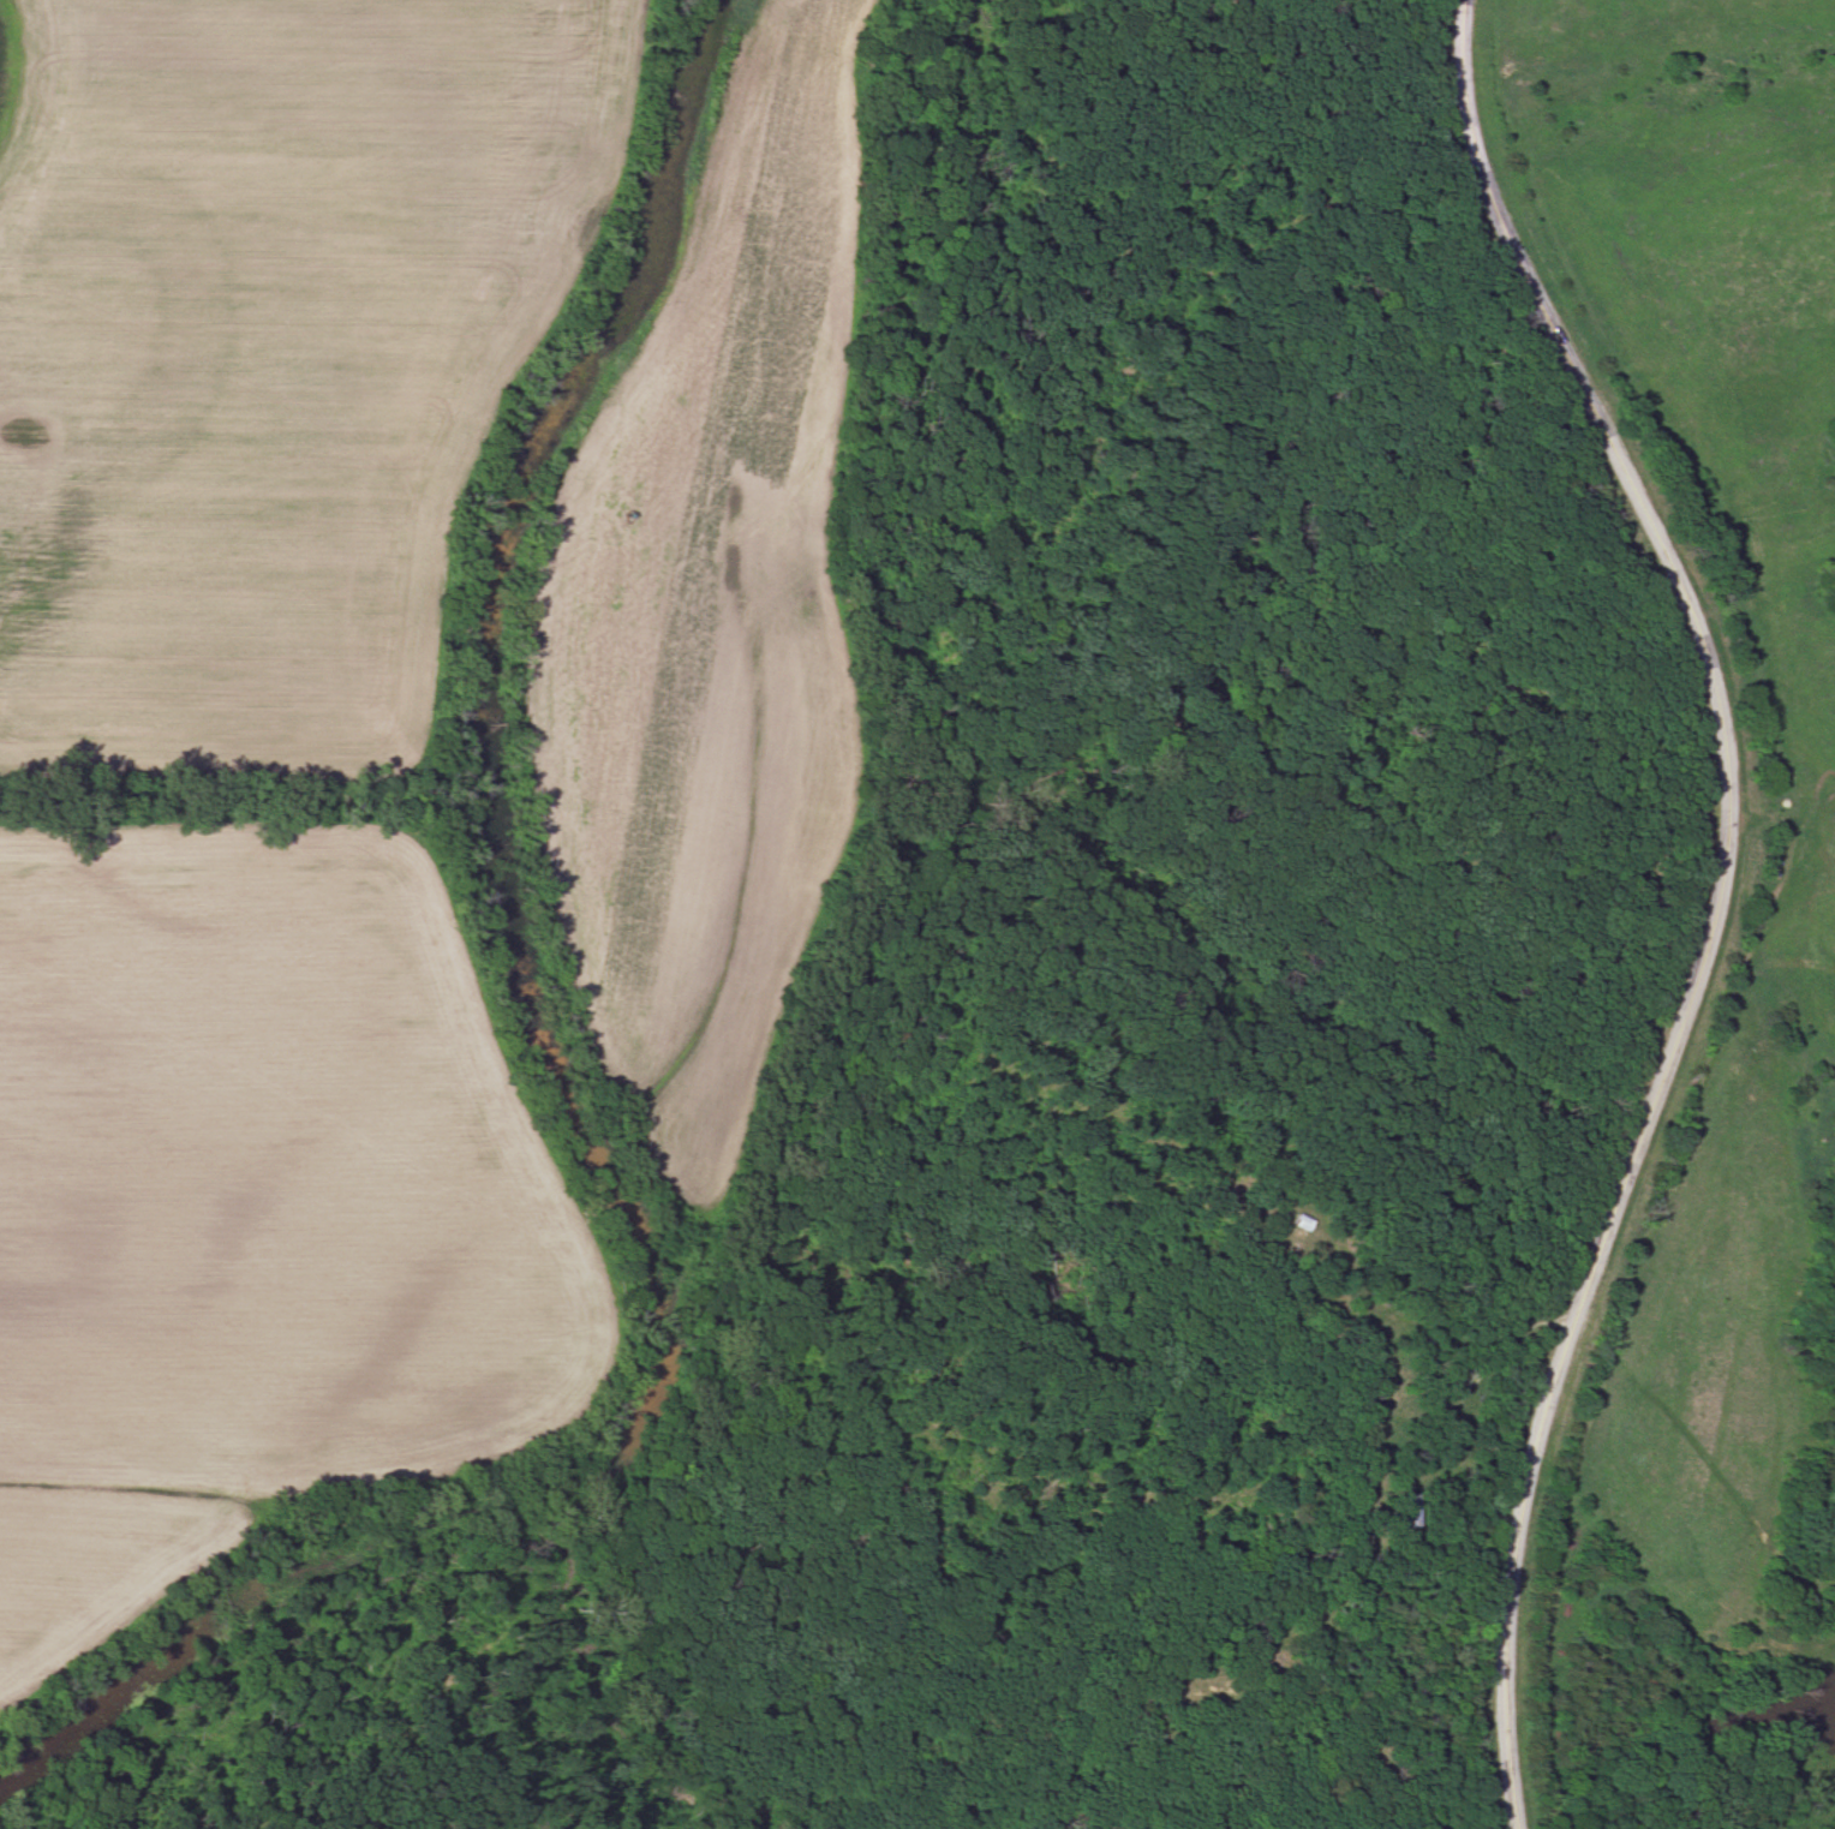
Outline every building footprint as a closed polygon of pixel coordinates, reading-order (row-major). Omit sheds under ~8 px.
[(1303,1234),(1310,1224),(1294,1214),(1288,1225),(1303,1234)] [(1421,1494),(1403,1494),(1403,1528),(1421,1528),(1421,1494)]
